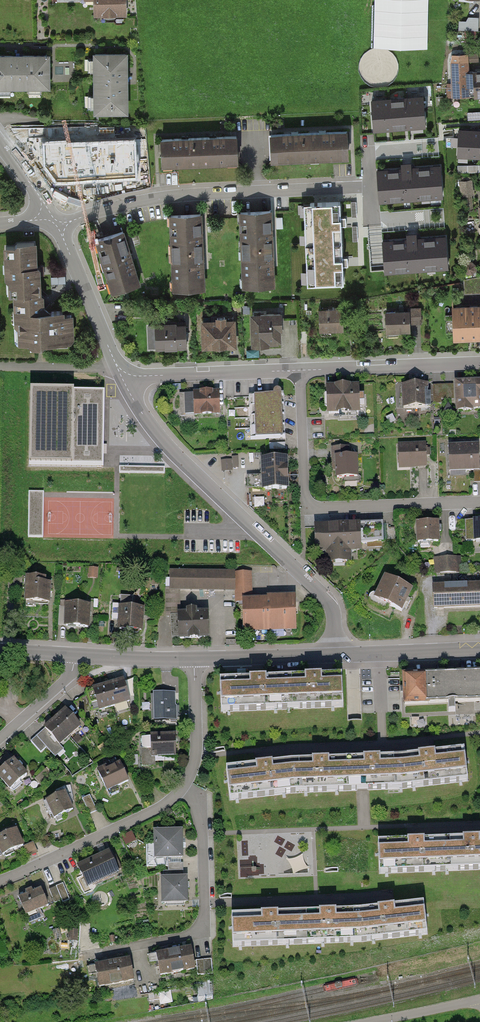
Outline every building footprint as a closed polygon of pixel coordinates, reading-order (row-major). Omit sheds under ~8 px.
[(127,0),(91,0),(91,18),(128,17),(127,0)] [(460,30),(479,30),(479,19),(460,19),(460,30)] [(451,51),(450,59),(451,98),(469,97),(468,51),(451,51)] [(126,54),(95,54),(95,112),(126,112),(126,82),(126,54)] [(0,55),(0,87),(48,87),(48,55),(18,55),(0,55)] [(423,100),(372,104),(374,135),(388,133),(406,132),(412,132),(425,130),(423,100)] [(346,131),(308,133),(310,158),(347,156),(346,131)] [(459,131),(458,155),(479,156),(479,131),(469,131),(459,131)] [(308,133),(271,135),(272,160),(310,158),(308,133)] [(236,136),(199,138),(200,163),(237,161),(236,136)] [(199,138),(161,139),(162,164),(200,163),(199,138)] [(36,154),(61,195),(85,180),(60,139),(36,154)] [(141,179),(136,146),(96,151),(101,185),(141,179)] [(440,163),(377,169),(380,202),(443,196),(440,163)] [(474,198),(473,179),(459,180),(460,199),(474,198)] [(344,283),(343,262),(341,220),(340,201),(304,203),(308,285),(344,283)] [(240,212),(244,287),(273,286),(273,265),(271,229),(270,211),(240,212)] [(170,215),(174,290),(204,289),(203,269),(201,232),(201,213),(170,215)] [(123,232),(93,241),(109,293),(140,284),(123,232)] [(384,249),(384,259),(385,271),(448,268),(447,256),(447,243),(446,233),(411,235),(383,236),(384,249)] [(36,246),(1,248),(4,298),(11,298),(39,296),(36,246)] [(467,263),(465,264),(464,266),(463,267),(462,270),(463,272),(464,273),(466,275),(468,276),(470,276),(472,275),(474,274),(475,272),(476,270),(476,268),(475,266),(473,264),(471,263),(469,263),(467,263)] [(42,296),(39,296),(11,298),(13,346),(72,343),(70,313),(43,314),(42,296)] [(454,308),(455,337),(479,336),(479,307),(467,307),(454,308)] [(408,312),(385,313),(385,335),(408,334),(408,325),(422,325),(421,308),(407,309),(408,312)] [(341,309),(318,310),(319,333),(342,332),(341,309)] [(280,314),(248,315),(249,348),(281,347),(280,314)] [(234,320),(200,321),(201,350),(235,349),(234,320)] [(186,323),(153,324),(154,353),(186,351),(186,323)] [(454,383),(455,414),(479,413),(479,382),(454,383)] [(439,384),(440,401),(454,399),(453,383),(439,384)] [(430,384),(401,386),(402,410),(430,409),(430,384)] [(359,385),(324,386),(325,415),(360,414),(359,385)] [(74,392),(31,392),(31,466),(74,466),(104,467),(104,449),(104,393),(100,392),(74,392)] [(217,392),(192,393),(192,418),(217,417),(217,392)] [(283,396),(250,397),(251,441),(285,439),(283,396)] [(425,444),(397,445),(398,469),(426,468),(425,444)] [(447,446),(448,473),(473,472),(479,471),(479,467),(479,465),(479,445),(447,446)] [(232,459),(221,460),(222,473),(234,472),(233,468),(239,468),(239,456),(232,456),(232,459)] [(357,456),(334,457),(335,478),(358,477),(357,456)] [(287,491),(285,458),(258,459),(259,492),(287,491)] [(29,492),(28,537),(43,537),(43,492),(29,492)] [(465,520),(466,542),(479,542),(479,520),(465,520)] [(439,521),(415,522),(416,544),(440,543),(439,521)] [(381,524),(314,525),(314,554),(325,554),(326,562),(351,562),(351,551),(361,551),(360,545),(382,544),(381,524)] [(461,556),(433,557),(433,573),(461,572),(461,556)] [(233,571),(169,569),(169,589),(234,591),(233,572),(233,571)] [(233,572),(234,591),(235,598),(253,597),(251,571),(233,572)] [(50,577),(23,576),(22,602),(49,602),(50,577)] [(373,597),(401,611),(411,591),(383,577),(373,597)] [(434,587),(434,608),(479,606),(479,585),(434,587)] [(206,611),(181,612),(180,589),(165,589),(165,616),(170,616),(171,639),(208,638),(206,611)] [(295,596),(241,597),(242,632),(296,630),(295,596)] [(88,627),(88,605),(65,604),(64,626),(88,627)] [(142,630),(142,606),(118,606),(117,629),(142,630)] [(404,675),(404,688),(405,704),(448,702),(448,711),(456,711),(455,707),(455,702),(479,701),(479,672),(404,675)] [(249,679),(220,680),(220,687),(221,703),(221,712),(343,707),(343,698),(342,682),(342,675),(322,676),(315,676),(305,677),(267,678),(259,679),(249,679)] [(104,687),(92,690),(99,711),(130,702),(123,681),(115,683),(104,687)] [(174,692),(152,693),(153,720),(175,719),(174,692)] [(66,710),(60,715),(51,724),(30,742),(40,753),(47,747),(56,757),(65,749),(60,745),(81,726),(66,710)] [(174,735),(149,735),(149,757),(174,757),(174,735)] [(256,766),(226,769),(227,775),(229,792),(230,800),(292,793),(357,791),(363,790),(368,790),(402,789),(468,781),(467,772),(465,756),(464,750),(436,753),(425,754),(419,755),(398,757),(381,758),(370,758),(364,758),(360,758),(356,759),(329,760),(322,760),(311,760),(291,761),(273,764),(266,764),(256,766)] [(0,771),(0,781),(9,791),(25,776),(11,761),(0,771)] [(120,761),(98,771),(108,792),(130,782),(120,761)] [(65,792),(44,801),(52,818),(73,809),(65,792)] [(83,799),(90,815),(98,811),(91,795),(83,799)] [(0,836),(0,855),(1,857),(24,847),(15,829),(0,836)] [(181,830),(155,831),(155,844),(155,858),(182,857),(181,830)] [(378,842),(378,848),(379,865),(379,873),(479,870),(479,838),(474,838),(463,839),(425,840),(418,840),(408,841),(378,842)] [(24,847),(29,857),(38,853),(33,842),(24,847)] [(155,858),(155,844),(146,845),(147,866),(168,866),(168,863),(182,862),(182,857),(155,858)] [(110,848),(77,863),(88,886),(121,870),(110,848)] [(240,858),(240,876),(254,876),(254,858),(240,858)] [(163,871),(163,878),(184,878),(183,862),(182,862),(168,863),(168,866),(168,871),(163,871)] [(163,878),(162,878),(163,902),(187,902),(186,878),(184,878),(163,878)] [(63,884),(49,890),(55,903),(61,901),(63,903),(70,900),(63,884)] [(39,889),(17,899),(25,917),(47,907),(39,889)] [(261,914),(232,915),(232,922),(233,938),(233,947),(360,942),(427,934),(426,927),(424,909),(424,903),(395,906),(384,907),(378,908),(357,910),(336,911),(330,911),(319,912),(278,913),(271,914),(261,914)] [(189,947),(154,954),(159,979),(194,972),(189,947)] [(128,958),(93,965),(98,989),(133,982),(128,958)] [(212,958),(196,960),(197,976),(213,974),(212,958)] [(160,992),(161,1000),(167,1000),(166,994),(171,993),(171,990),(160,992)]
